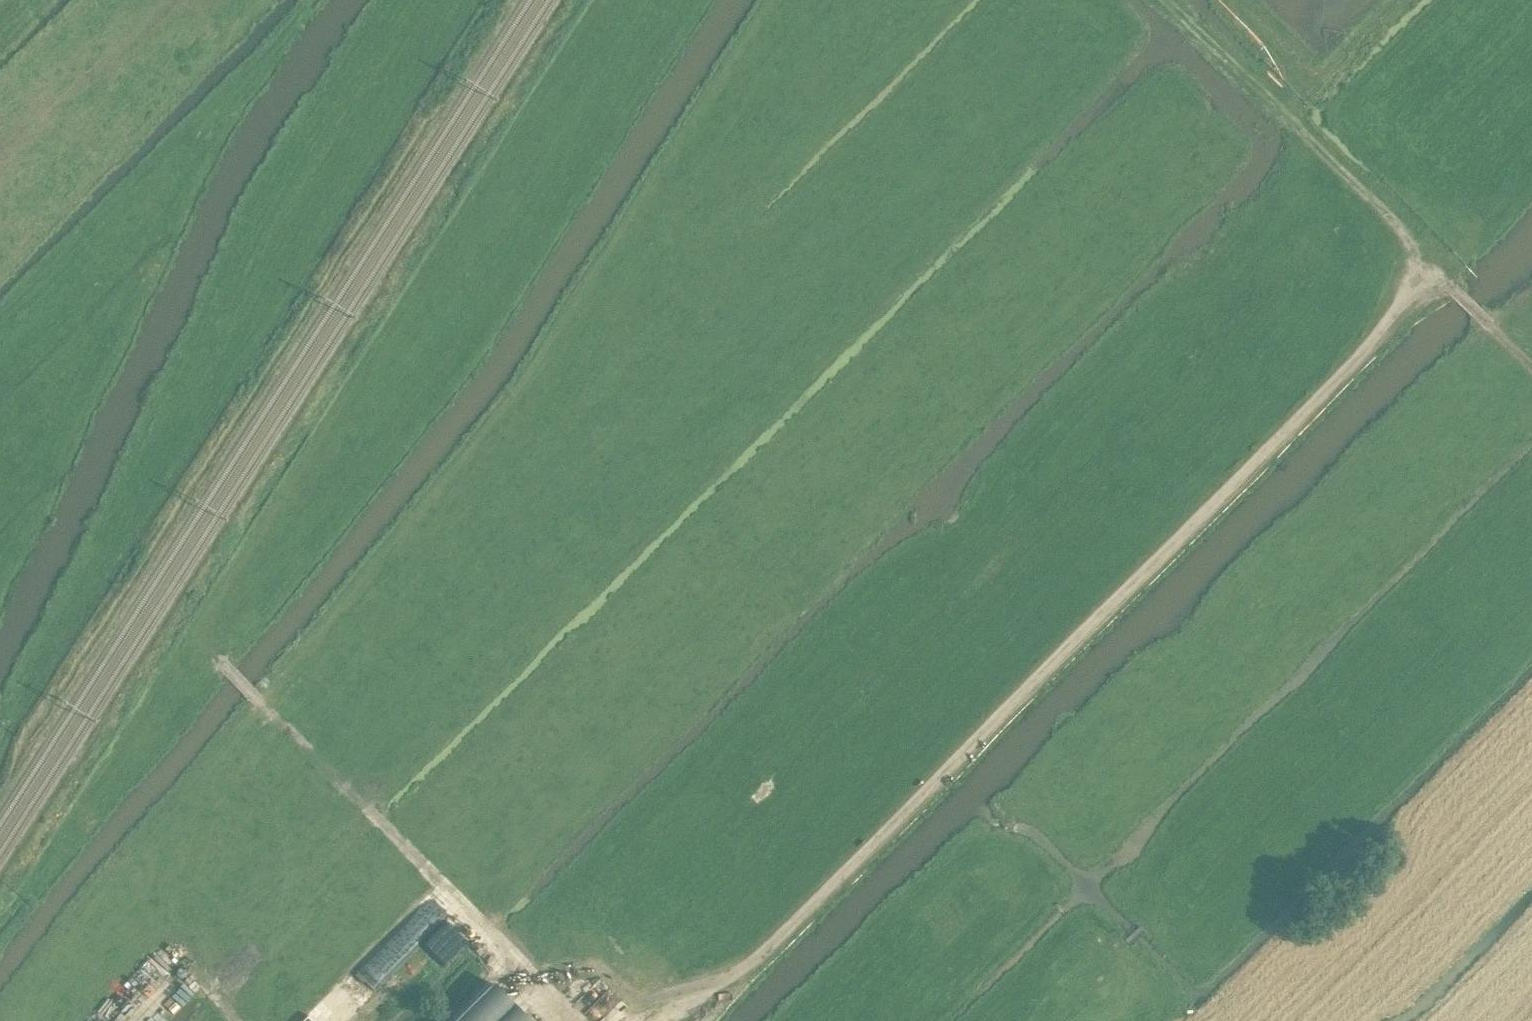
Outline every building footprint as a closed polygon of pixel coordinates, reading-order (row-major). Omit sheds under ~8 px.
[(459,1020),(530,1020),(495,986),(459,1020)]
